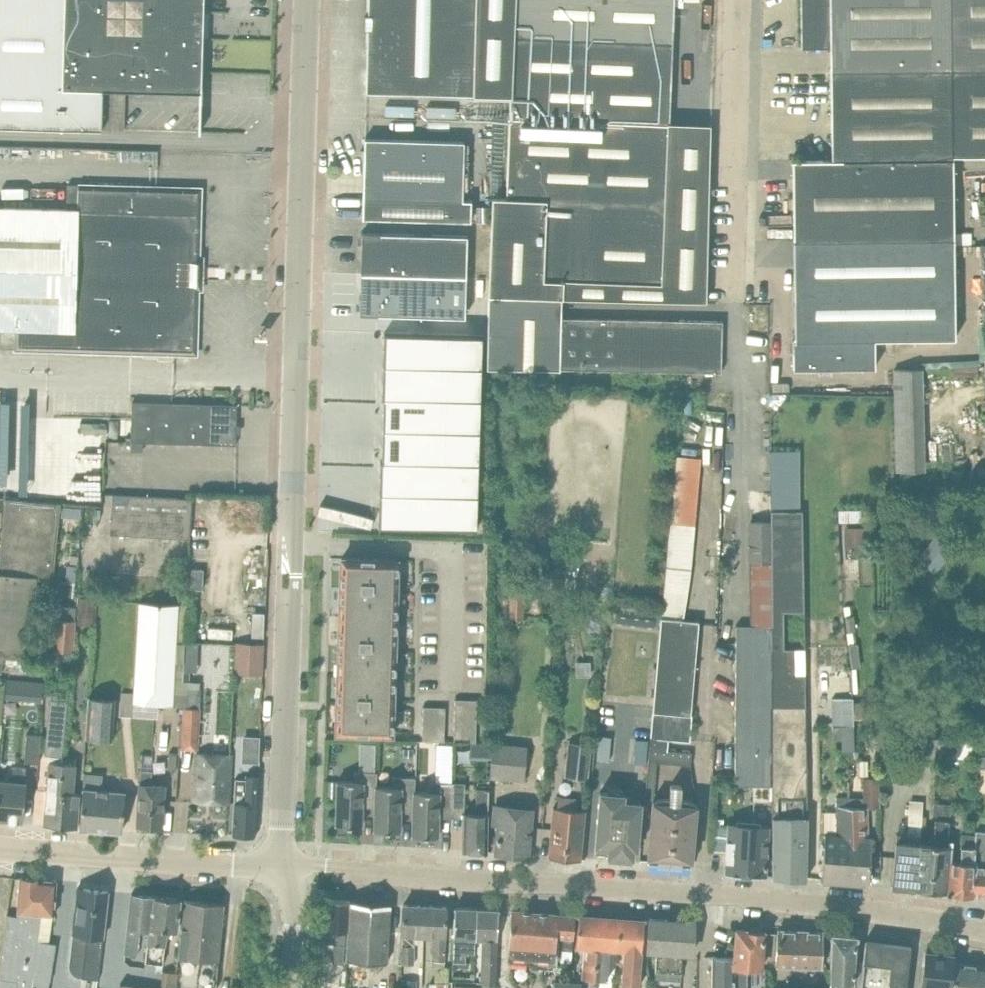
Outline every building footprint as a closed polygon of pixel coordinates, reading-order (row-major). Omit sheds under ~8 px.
[(102,129),(103,89),(202,92),(204,0),(0,0),(0,126),(102,129)] [(366,92),(476,94),(478,0),(369,0),(366,92)] [(476,94),(510,95),(510,118),(506,197),(493,197),(489,294),(562,297),(563,297),(706,300),(711,123),(670,122),(674,0),(478,0),(476,94)] [(951,68),(984,67),(984,0),(801,0),(802,48),(831,47),(831,69),(951,68)] [(951,68),(952,155),(953,155),(984,154),(984,67),(951,68)] [(951,68),(831,69),(832,159),(953,157),(953,155),(952,155),(951,68)] [(363,198),(363,218),(471,221),(472,199),(463,199),(465,141),(385,138),(365,138),(363,198)] [(954,237),(953,157),(832,159),(791,159),(791,160),(793,160),(794,239),(954,237)] [(1,330),(0,348),(17,348),(153,352),(174,353),(194,353),(194,332),(195,285),(200,285),(200,280),(196,280),(196,265),(201,265),(201,260),(196,260),(197,212),(198,188),(178,187),(68,184),(67,209),(0,207),(0,330),(1,330)] [(362,232),(361,273),(466,276),(467,235),(362,232)] [(955,338),(954,237),(794,239),(795,339),(793,339),(793,368),(874,367),(874,339),(955,338)] [(466,276),(361,273),(360,314),(465,317),(466,276)] [(489,294),(487,367),(560,369),(560,368),(701,372),(721,372),(723,320),(703,320),(561,317),(562,297),(489,294)] [(381,460),(379,526),(477,529),(483,335),(384,332),(382,398),(384,398),(382,460),(381,460)] [(922,469),(920,366),(892,367),(894,469),(922,469)] [(133,399),(148,399),(148,387),(133,387),(133,399)] [(237,404),(133,401),(132,442),(236,444),(237,404)] [(687,612),(698,455),(674,453),(663,611),(687,612)] [(5,485),(0,538),(0,682),(3,654),(29,657),(37,579),(54,580),(60,516),(61,506),(61,503),(27,500),(29,487),(5,485)] [(110,533),(168,537),(190,538),(192,498),(112,493),(110,533)] [(61,506),(60,516),(80,517),(81,507),(61,506)] [(770,561),(771,626),(771,784),(772,876),(806,879),(808,780),(804,648),(784,648),(784,611),(804,610),(803,509),(770,510),(770,521),(770,561)] [(747,521),(747,562),(770,561),(770,521),(747,521)] [(582,557),(570,555),(563,586),(575,588),(582,557)] [(336,732),(336,733),(392,735),(393,705),(394,676),(395,647),(396,618),(397,589),(398,559),(341,557),(340,587),(340,616),(339,645),(338,674),(337,703),(336,732)] [(525,618),(526,586),(510,586),(509,618),(525,618)] [(94,623),(95,597),(81,596),(80,622),(94,623)] [(186,604),(138,601),(132,701),(180,706),(186,604)] [(699,620),(660,617),(651,734),(668,735),(676,735),(675,739),(688,740),(699,620)] [(56,618),(55,629),(53,649),(73,651),(75,620),(56,618)] [(753,784),(771,784),(771,626),(733,625),(734,785),(753,784)] [(263,645),(236,644),(236,653),(235,653),(234,671),(261,672),(263,645)] [(589,663),(576,663),(576,677),(590,676),(589,663)] [(189,687),(182,747),(197,748),(200,687),(189,687)] [(51,696),(45,750),(61,752),(67,698),(51,696)] [(115,698),(87,696),(85,739),(112,741),(115,698)] [(852,697),(832,698),(832,725),(853,725),(852,697)] [(475,698),(455,698),(451,741),(475,742),(475,698)] [(863,703),(855,703),(855,718),(864,718),(863,703)] [(444,705),(421,704),(420,740),(441,741),(444,705)] [(41,734),(42,720),(32,727),(31,733),(27,733),(24,762),(38,763),(41,734)] [(854,750),(853,725),(832,725),(832,739),(841,739),(841,751),(854,750)] [(689,777),(692,752),(667,750),(668,735),(651,734),(647,773),(689,777)] [(611,737),(599,736),(596,760),(608,761),(611,737)] [(650,740),(635,738),(633,763),(648,764),(650,740)] [(587,779),(591,744),(569,741),(565,776),(587,779)] [(527,746),(493,742),(490,777),(524,780),(527,746)] [(196,753),(195,780),(194,800),(229,802),(231,755),(196,753)] [(152,755),(142,754),(138,825),(162,826),(165,786),(150,785),(152,755)] [(50,761),(44,825),(60,826),(67,757),(57,756),(57,761),(50,761)] [(68,757),(67,757),(60,826),(77,828),(80,793),(73,792),(75,763),(67,762),(68,757)] [(0,779),(0,818),(6,819),(6,821),(17,822),(18,820),(21,820),(26,766),(13,765),(12,781),(0,779)] [(337,780),(336,824),(362,825),(363,800),(375,801),(376,771),(354,771),(354,781),(337,780)] [(375,801),(374,829),(400,830),(401,806),(413,806),(414,777),(393,776),(392,786),(377,785),(378,771),(376,771),(375,801)] [(103,774),(82,772),(81,788),(83,788),(79,828),(121,831),(124,792),(102,790),(103,774)] [(259,776),(245,775),(245,779),(235,778),(234,802),(233,802),(232,834),(256,835),(259,776)] [(413,806),(412,835),(439,836),(439,811),(452,811),(453,782),(431,781),(431,791),(416,791),(416,777),(414,777),(413,806)] [(453,782),(452,811),(464,812),(463,850),(487,851),(490,788),(477,788),(476,812),(465,812),(466,782),(453,782)] [(653,799),(649,841),(647,860),(664,862),(665,859),(674,860),(674,863),(691,864),(697,803),(695,803),(695,805),(680,803),(681,784),(671,783),(669,802),(654,801),(654,799),(653,799)] [(771,784),(753,784),(753,799),(771,799),(772,876),(771,784)] [(600,791),(596,833),(594,853),(608,854),(607,859),(632,861),(634,848),(637,848),(641,802),(624,800),(624,793),(600,791)] [(837,835),(825,834),(821,880),(845,882),(846,796),(837,795),(837,835)] [(558,796),(557,807),(553,807),(549,857),(581,860),(585,810),(576,809),(577,797),(558,796)] [(863,797),(846,796),(845,882),(869,884),(872,838),(868,837),(868,807),(863,807),(863,797)] [(498,825),(498,832),(496,852),(528,855),(532,802),(515,800),(514,807),(494,805),(492,824),(498,825)] [(223,803),(174,805),(175,832),(224,830),(223,803)] [(950,804),(933,803),(932,815),(950,816),(950,804)] [(921,804),(909,804),(906,842),(919,843),(921,804)] [(928,843),(924,843),(920,889),(947,891),(950,859),(951,860),(953,841),(948,840),(949,821),(935,820),(933,840),(928,839),(928,843)] [(729,824),(727,852),(725,872),(766,876),(770,828),(729,824)] [(975,828),(974,835),(972,895),(984,896),(984,830),(975,828)] [(972,895),(974,835),(961,834),(960,860),(951,860),(947,891),(972,895)] [(919,843),(906,842),(892,842),(892,886),(920,889),(924,843),(919,843)] [(56,879),(20,877),(17,915),(7,914),(2,942),(21,945),(22,939),(37,941),(37,940),(41,916),(53,917),(56,879)] [(77,887),(72,933),(69,967),(71,971),(72,973),(74,975),(76,976),(79,977),(97,979),(98,979),(108,890),(77,887)] [(154,896),(131,893),(124,953),(137,954),(140,930),(149,931),(149,929),(150,929),(154,896)] [(180,899),(154,896),(150,929),(149,929),(149,931),(144,967),(162,970),(166,930),(177,931),(180,899)] [(351,900),(327,898),(324,942),(334,942),(333,962),(344,963),(346,929),(349,930),(351,900)] [(182,919),(178,956),(201,958),(197,987),(215,987),(224,903),(184,899),(182,919)] [(351,900),(349,930),(347,960),(386,963),(391,903),(351,900)] [(425,905),(403,904),(402,936),(401,962),(414,962),(414,935),(424,936),(425,905)] [(446,906),(425,905),(424,936),(433,936),(432,965),(443,966),(446,906)] [(454,926),(452,966),(467,967),(467,961),(464,961),(465,952),(475,953),(476,938),(475,938),(476,908),(455,906),(454,926)] [(476,908),(475,938),(476,938),(482,939),(480,983),(495,984),(498,929),(499,909),(476,908)] [(511,929),(508,959),(528,961),(533,962),(533,965),(539,966),(552,967),(555,935),(563,936),(561,961),(570,961),(571,954),(570,954),(570,950),(572,950),(573,937),(573,935),(575,915),(543,912),(512,910),(511,929)] [(599,915),(587,915),(586,916),(579,915),(576,945),(584,945),(581,978),(595,979),(599,915)] [(618,917),(599,915),(595,979),(608,980),(610,948),(616,948),(618,917)] [(621,986),(640,987),(644,919),(618,915),(618,917),(616,948),(625,949),(621,986)] [(671,919),(650,918),(648,949),(656,950),(654,979),(668,980),(667,971),(671,919)] [(671,919),(668,980),(681,981),(683,952),(692,953),(694,921),(671,919)] [(737,928),(734,957),(713,955),(712,987),(747,987),(748,968),(760,969),(764,931),(737,928)] [(776,964),(822,966),(824,931),(777,929),(776,964)] [(857,935),(832,933),(830,987),(857,987),(857,975),(859,961),(855,961),(857,935)] [(2,942),(0,958),(0,978),(16,981),(17,976),(18,976),(49,981),(50,981),(56,943),(37,940),(37,941),(22,939),(21,945),(2,942)] [(866,940),(863,962),(859,961),(857,975),(857,987),(906,987),(910,948),(910,945),(882,942),(882,941),(866,940)] [(926,951),(921,987),(949,987),(953,954),(926,951)] [(954,982),(953,987),(979,987),(982,965),(956,962),(954,982)] [(141,986),(120,983),(119,987),(174,987),(176,972),(158,971),(158,974),(144,972),(141,986)]
